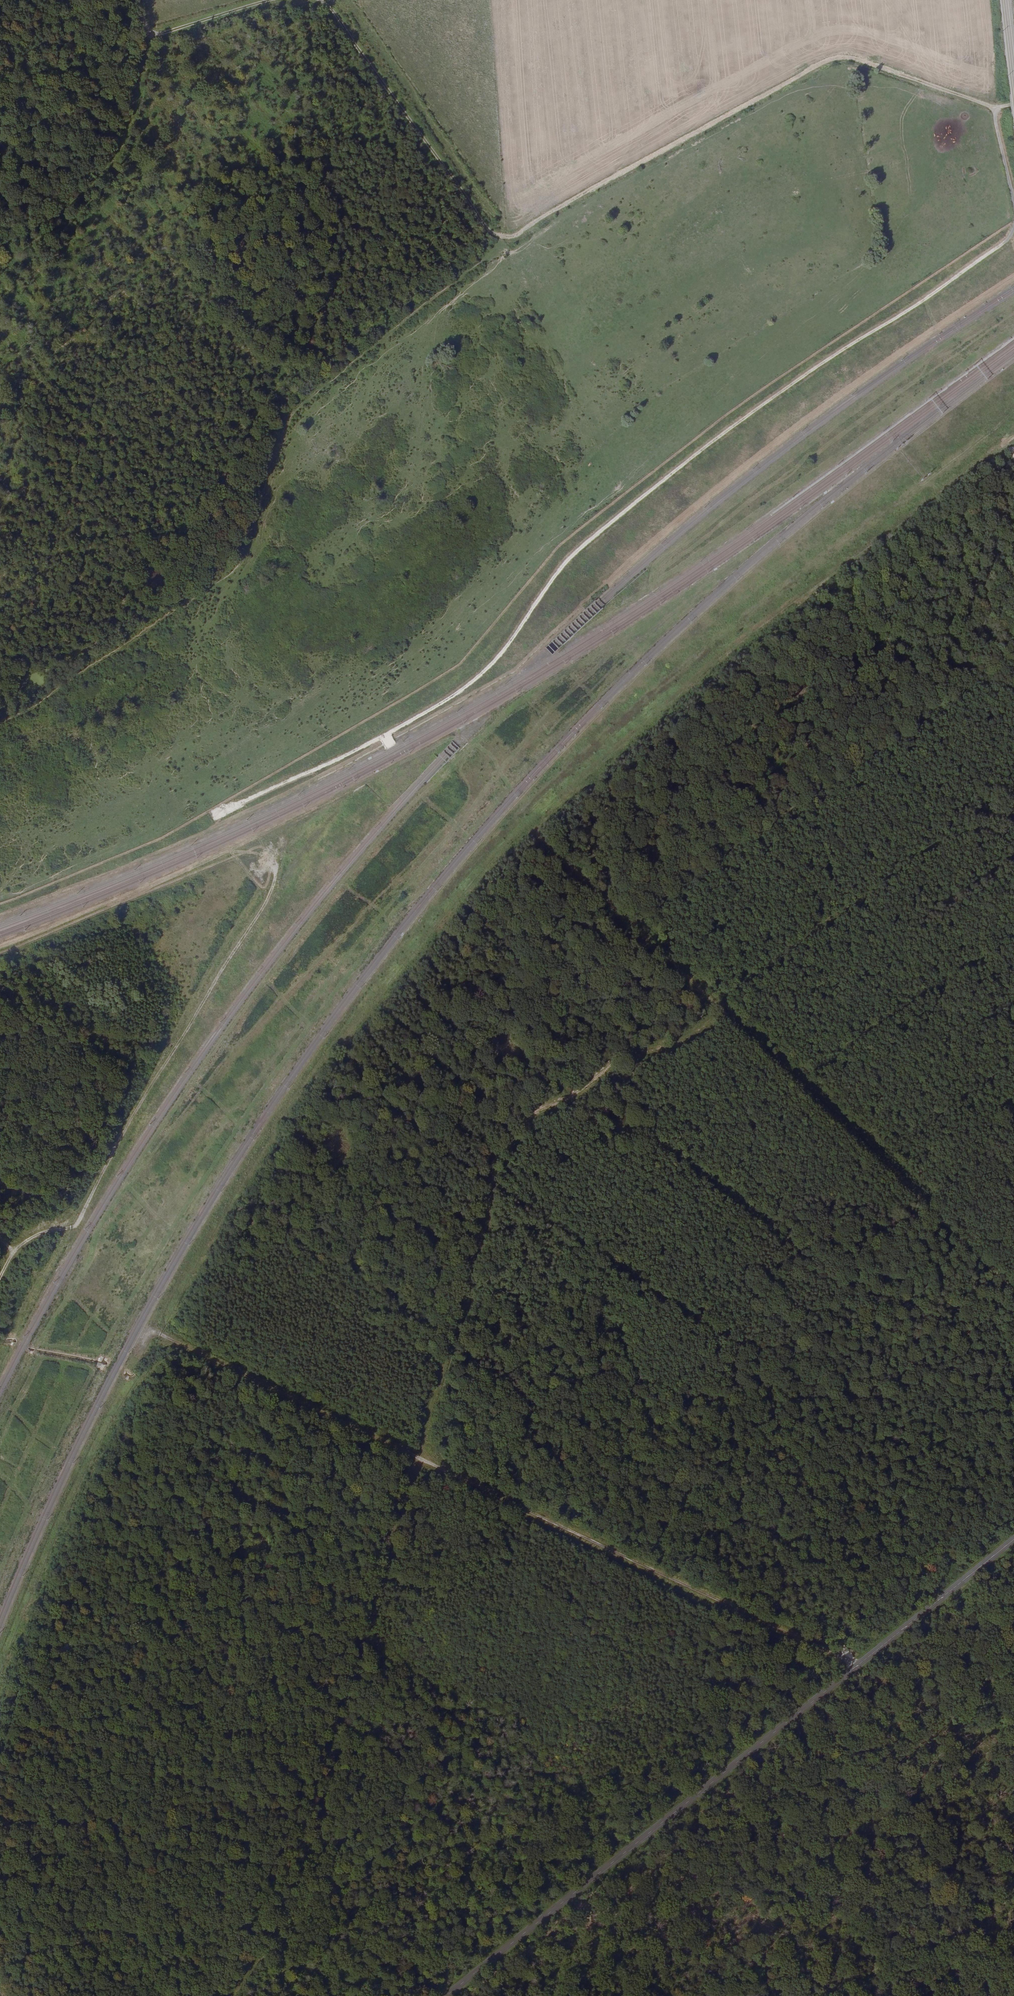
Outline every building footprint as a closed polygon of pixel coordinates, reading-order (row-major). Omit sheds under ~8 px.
[(224,1856),(235,1861),(240,1849),(230,1844),(224,1856)]
